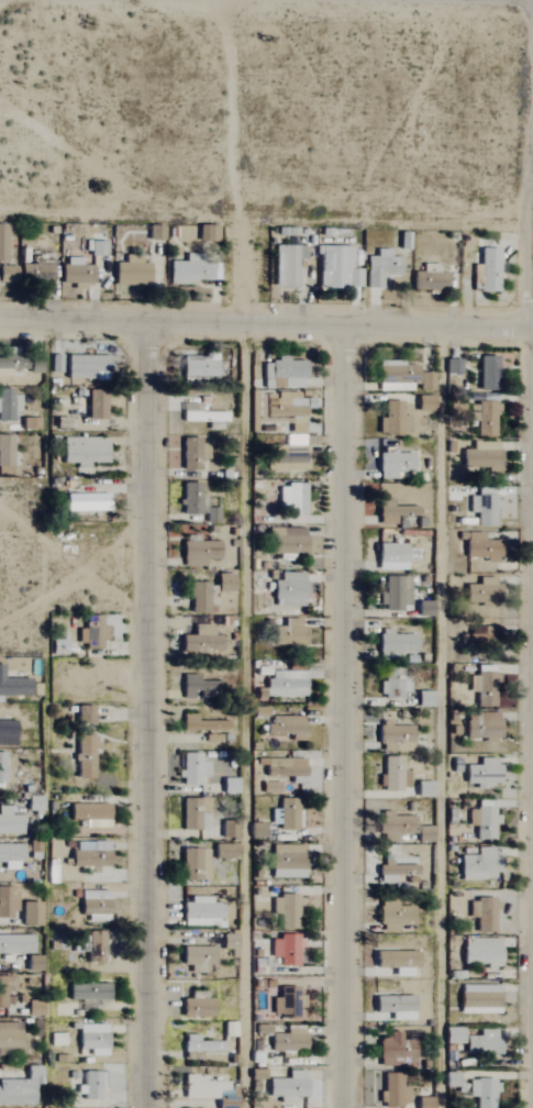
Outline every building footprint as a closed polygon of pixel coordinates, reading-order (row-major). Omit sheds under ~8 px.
[(104,256),(104,240),(89,240),(89,255),(104,256)] [(295,287),(295,258),(304,259),(304,246),(275,245),(273,287),(295,287)] [(360,288),(360,269),(352,269),(352,246),(315,246),(315,254),(319,254),(319,288),(360,288)] [(472,265),(471,291),(497,292),(498,249),(479,248),(479,265),(472,265)] [(365,256),(365,288),(381,288),(382,276),(400,276),(400,257),(389,257),(389,250),(375,249),(375,257),(365,256)] [(167,284),(197,284),(197,280),(218,280),(218,263),(194,263),(194,254),(184,254),(184,262),(167,261),(167,284)] [(148,263),(139,263),(140,255),(123,255),(123,263),(113,262),(113,284),(147,285),(148,263)] [(92,266),(80,265),(80,258),(61,257),(60,283),(91,284),(92,266)] [(51,298),(51,265),(17,264),(17,280),(40,280),(40,298),(51,298)] [(0,266),(0,281),(14,281),(15,267),(0,266)] [(445,272),(427,272),(412,272),(412,289),(445,290),(445,272)] [(9,376),(9,371),(40,371),(40,357),(15,358),(15,347),(2,348),(2,353),(0,353),(0,377),(9,376)] [(106,356),(65,356),(65,379),(106,380),(106,356)] [(496,357),(478,356),(477,390),(495,390),(496,357)] [(303,360),(262,360),(262,379),(271,379),(271,388),(303,388),(303,360)] [(402,378),(402,361),(377,361),(378,383),(391,383),(391,378),(402,378)] [(432,373),(418,372),(417,390),(431,391),(432,373)] [(103,419),(104,390),(87,390),(86,419),(103,419)] [(18,421),(17,391),(0,391),(0,421),(18,421)] [(303,393),(265,393),(264,417),(289,417),(289,433),(302,433),(303,393)] [(432,411),(432,396),(416,396),(416,411),(432,411)] [(382,401),(382,418),(377,418),(377,434),(408,435),(409,416),(400,416),(401,401),(382,401)] [(475,421),(475,437),(494,437),(495,403),(468,403),(468,421),(475,421)] [(10,474),(11,435),(0,435),(0,474),(10,474)] [(106,463),(107,438),(61,437),(61,462),(74,463),(74,468),(88,468),(88,463),(106,463)] [(180,470),(199,470),(199,457),(207,458),(207,440),(181,439),(180,470)] [(498,472),(499,442),(472,441),(471,450),(461,449),(461,467),(486,468),(486,472),(498,472)] [(305,445),(268,446),(269,471),(306,469),(305,445)] [(412,453),(394,453),(394,448),(377,448),(377,479),(394,479),(394,472),(412,472),(412,453)] [(199,515),(199,483),(181,483),(180,515),(199,515)] [(304,516),(304,485),(280,484),(279,516),(304,516)] [(398,485),(378,484),(378,502),(397,502),(398,485)] [(107,511),(107,494),(65,494),(65,511),(107,511)] [(495,495),(475,494),(474,526),(494,526),(495,495)] [(416,517),(416,507),(392,506),(392,501),(377,501),(377,525),(395,525),(395,517),(416,517)] [(482,532),(465,533),(465,557),(485,557),(485,562),(497,562),(497,540),(482,540),(482,532)] [(217,541),(180,542),(181,566),(204,566),(203,559),(218,559),(217,541)] [(377,570),(406,570),(406,544),(376,544),(377,570)] [(273,581),(272,608),(303,609),(304,573),(279,573),(279,581),(273,581)] [(232,593),(232,574),(215,574),(215,592),(232,593)] [(410,608),(409,576),(383,577),(383,593),(377,593),(377,608),(410,608)] [(497,577),(477,578),(478,585),(464,585),(464,603),(480,603),(480,607),(491,607),(491,597),(497,597),(497,577)] [(189,614),(208,614),(207,582),(188,583),(189,614)] [(100,649),(100,639),(107,640),(107,627),(100,626),(101,616),(80,615),(80,630),(72,630),(72,643),(83,643),(83,649),(100,649)] [(298,619),(282,619),(282,627),(271,627),(271,645),(304,646),(304,627),(298,627),(298,619)] [(179,636),(179,652),(219,653),(219,637),(211,636),(212,625),(192,625),(192,636),(179,636)] [(497,627),(468,626),(468,635),(460,635),(460,646),(496,647),(497,627)] [(414,634),(391,634),(391,629),(377,630),(378,653),(414,652),(414,634)] [(28,678),(2,679),(1,665),(0,665),(0,703),(1,703),(1,697),(29,696),(28,678)] [(304,696),(303,671),(266,671),(267,697),(304,696)] [(494,708),(495,673),(477,672),(475,707),(494,708)] [(180,675),(181,698),(220,698),(220,681),(197,681),(197,675),(180,675)] [(383,696),(408,698),(409,680),(384,679),(383,696)] [(91,723),(91,706),(75,707),(75,724),(91,723)] [(497,740),(498,713),(465,713),(464,740),(497,740)] [(195,721),(195,715),(181,715),(181,731),(226,730),(226,721),(195,721)] [(304,716),(267,716),(267,734),(289,734),(289,741),(304,741),(304,716)] [(0,720),(0,746),(14,746),(14,721),(0,720)] [(412,725),(378,724),(377,743),(394,743),(394,751),(411,752),(412,725)] [(94,736),(76,736),(75,779),(93,779),(94,736)] [(208,761),(199,761),(199,754),(179,754),(179,786),(199,786),(199,778),(208,778),(208,761)] [(400,757),(382,758),(383,791),(408,790),(407,772),(401,772),(400,757)] [(289,777),(289,784),(303,783),(303,758),(256,759),(256,765),(264,765),(264,777),(289,777)] [(497,784),(498,758),(478,758),(478,766),(465,766),(464,784),(475,784),(475,788),(488,788),(489,784),(497,784)] [(237,779),(222,779),(221,794),(237,794),(237,779)] [(432,781),(416,781),(415,797),(432,797),(432,781)] [(26,813),(41,813),(41,797),(26,797),(26,813)] [(180,830),(198,830),(198,812),(207,812),(208,799),(181,798),(180,830)] [(277,799),(278,831),(296,830),(295,799),(277,799)] [(85,829),(108,828),(108,804),(69,805),(69,822),(85,821),(85,829)] [(22,834),(22,816),(9,816),(8,807),(0,807),(0,835),(22,834)] [(495,840),(495,808),(468,808),(468,826),(475,826),(475,839),(495,840)] [(414,835),(413,816),(390,817),(390,812),(377,812),(378,843),(398,843),(397,835),(414,835)] [(236,826),(223,825),(222,838),(235,839),(236,826)] [(107,841),(71,843),(72,868),(107,867),(107,841)] [(234,844),(213,844),(213,860),(234,859),(234,844)] [(3,863),(3,870),(20,870),(20,845),(0,845),(0,863),(3,863)] [(269,878),(303,879),(304,846),(270,845),(269,878)] [(475,856),(459,856),(460,880),(500,878),(499,854),(492,855),(492,847),(475,848),(475,856)] [(377,865),(377,883),(395,884),(396,875),(416,876),(416,866),(377,865)] [(0,887),(0,918),(14,918),(14,887),(0,887)] [(108,922),(107,891),(79,892),(79,916),(86,916),(87,922),(108,922)] [(270,897),(271,914),(279,914),(279,930),(300,930),(299,896),(270,897)] [(209,897),(188,897),(188,903),(180,904),(181,928),(219,927),(218,903),(210,903),(209,897)] [(494,899),(468,900),(468,918),(475,918),(475,933),(495,932),(494,899)] [(411,906),(396,906),(396,902),(378,902),(378,932),(397,932),(397,925),(412,925),(411,906)] [(20,903),(20,926),(38,926),(39,903),(20,903)] [(104,934),(79,933),(79,952),(86,952),(85,963),(103,964),(104,934)] [(270,958),(279,958),(279,967),(297,966),(297,934),(278,935),(278,940),(270,940),(270,958)] [(0,936),(0,954),(32,954),(31,935),(0,936)] [(498,965),(498,939),(462,939),(462,964),(498,965)] [(213,948),(182,947),(181,965),(212,966),(213,948)] [(414,952),(373,952),(373,969),(394,968),(394,976),(414,976),(414,952)] [(11,1009),(12,998),(4,998),(4,977),(0,977),(0,1008),(11,1009)] [(108,984),(68,985),(68,1002),(109,1001),(108,984)] [(498,986),(459,985),(458,1013),(497,1014),(498,986)] [(297,988),(278,988),(278,998),(271,999),(271,1017),(297,1017),(297,1009),(303,1009),(303,996),(297,996),(297,988)] [(212,999),(205,999),(205,992),(191,992),(191,999),(180,999),(181,1018),(213,1018),(212,999)] [(413,1020),(412,996),(374,997),(375,1021),(413,1020)] [(19,1049),(19,1024),(0,1023),(0,1049),(19,1049)] [(78,1025),(78,1050),(88,1050),(88,1056),(105,1056),(106,1025),(78,1025)] [(269,1034),(269,1051),(303,1052),(304,1026),(285,1026),(285,1035),(269,1034)] [(445,1044),(462,1043),(461,1028),(444,1028),(445,1044)] [(498,1054),(497,1029),(479,1030),(479,1036),(465,1037),(465,1055),(498,1054)] [(399,1034),(377,1035),(378,1067),(414,1066),(414,1040),(399,1040),(399,1034)] [(197,1042),(197,1035),(182,1036),(182,1052),(222,1051),(222,1042),(197,1042)] [(32,1105),(32,1085),(41,1085),(41,1067),(26,1067),(25,1081),(0,1080),(0,1105),(32,1105)] [(304,1071),(287,1071),(287,1079),(267,1080),(267,1098),(280,1098),(280,1105),(293,1105),(293,1098),(304,1098),(304,1071)] [(83,1100),(98,1100),(98,1088),(106,1088),(106,1073),(80,1072),(80,1094),(83,1094),(83,1100)] [(382,1074),(383,1107),(409,1106),(408,1087),(400,1087),(399,1073),(382,1074)] [(458,1073),(445,1073),(445,1087),(458,1087),(458,1073)] [(216,1099),(216,1091),(226,1091),(226,1081),(204,1082),(203,1075),(182,1076),(183,1100),(216,1099)] [(475,1098),(475,1107),(495,1107),(496,1080),(469,1080),(468,1097),(475,1098)] [(431,1099),(416,1098),(416,1107),(431,1107),(431,1099)]
